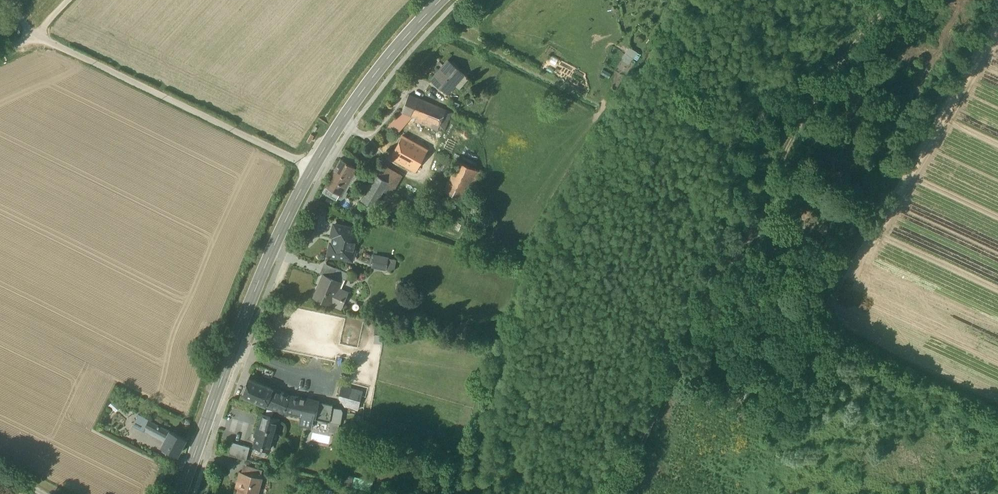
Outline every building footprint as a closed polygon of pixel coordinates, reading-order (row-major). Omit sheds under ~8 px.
[(630,61),(637,50),(621,41),(617,48),(624,51),(621,56),(630,61)] [(431,80),(447,94),(464,74),(448,60),(431,80)] [(409,95),(402,112),(413,116),(417,118),(416,122),(437,130),(445,110),(409,95)] [(453,113),(445,110),(437,130),(444,133),(453,113)] [(400,129),(413,116),(402,112),(388,126),(400,129)] [(427,150),(402,136),(390,158),(415,172),(427,150)] [(330,178),(344,186),(355,168),(341,160),(330,178)] [(444,190),(466,201),(480,171),(458,161),(444,190)] [(373,207),(381,211),(391,194),(394,196),(404,179),(381,165),(376,174),(388,181),(373,207)] [(361,200),(373,207),(388,181),(376,174),(361,200)] [(323,193),(337,201),(344,186),(330,178),(323,193)] [(334,236),(341,238),(342,232),(344,232),(346,232),(346,233),(353,235),(355,229),(334,224),(331,236),(334,236)] [(328,255),(348,259),(350,249),(354,250),(357,236),(353,235),(346,233),(346,232),(344,232),(342,232),(341,238),(334,236),(333,244),(331,243),(328,255)] [(372,266),(385,269),(388,259),(374,256),(372,266)] [(331,278),(333,274),(335,268),(325,264),(321,274),(323,275),(331,278)] [(349,273),(335,268),(333,274),(341,278),(346,280),(349,273)] [(314,297),(330,303),(337,287),(341,278),(333,274),(331,278),(323,275),(325,276),(321,287),(318,286),(314,297)] [(348,292),(337,287),(330,303),(341,308),(348,292)] [(195,343),(201,346),(205,344),(205,343),(203,339),(198,337),(195,343)] [(241,396),(265,406),(273,388),(249,378),(241,396)] [(289,395),(273,388),(265,406),(282,413),(283,412),(289,395)] [(362,391),(350,388),(346,406),(357,409),(362,391)] [(313,418),(315,418),(318,401),(289,395),(283,412),(301,416),(313,418)] [(113,400),(108,405),(115,412),(120,407),(113,400)] [(333,404),(318,401),(315,418),(330,421),(333,407),(333,404)] [(330,421),(330,422),(339,423),(340,423),(342,413),(340,408),(333,407),(330,421)] [(255,446),(264,448),(264,446),(271,448),(279,421),(271,418),(271,416),(263,414),(259,427),(258,427),(255,435),(257,436),(255,446)] [(134,426),(143,431),(145,427),(142,425),(143,423),(146,425),(148,420),(140,415),(134,426)] [(313,418),(301,416),(299,425),(311,428),(313,418)] [(152,430),(166,437),(170,431),(148,420),(146,425),(143,423),(142,425),(145,427),(152,430)] [(339,423),(330,422),(329,431),(337,433),(339,423)] [(152,430),(149,434),(164,442),(166,437),(152,430)] [(162,445),(177,454),(185,439),(170,431),(166,437),(164,442),(162,445)] [(229,452),(242,456),(246,446),(232,442),(229,452)] [(244,464),(242,473),(253,476),(255,468),(244,464)] [(253,476),(260,478),(262,470),(255,468),(253,476)] [(260,478),(253,476),(242,473),(240,472),(237,481),(241,482),(240,487),(238,493),(256,493),(260,478)]
